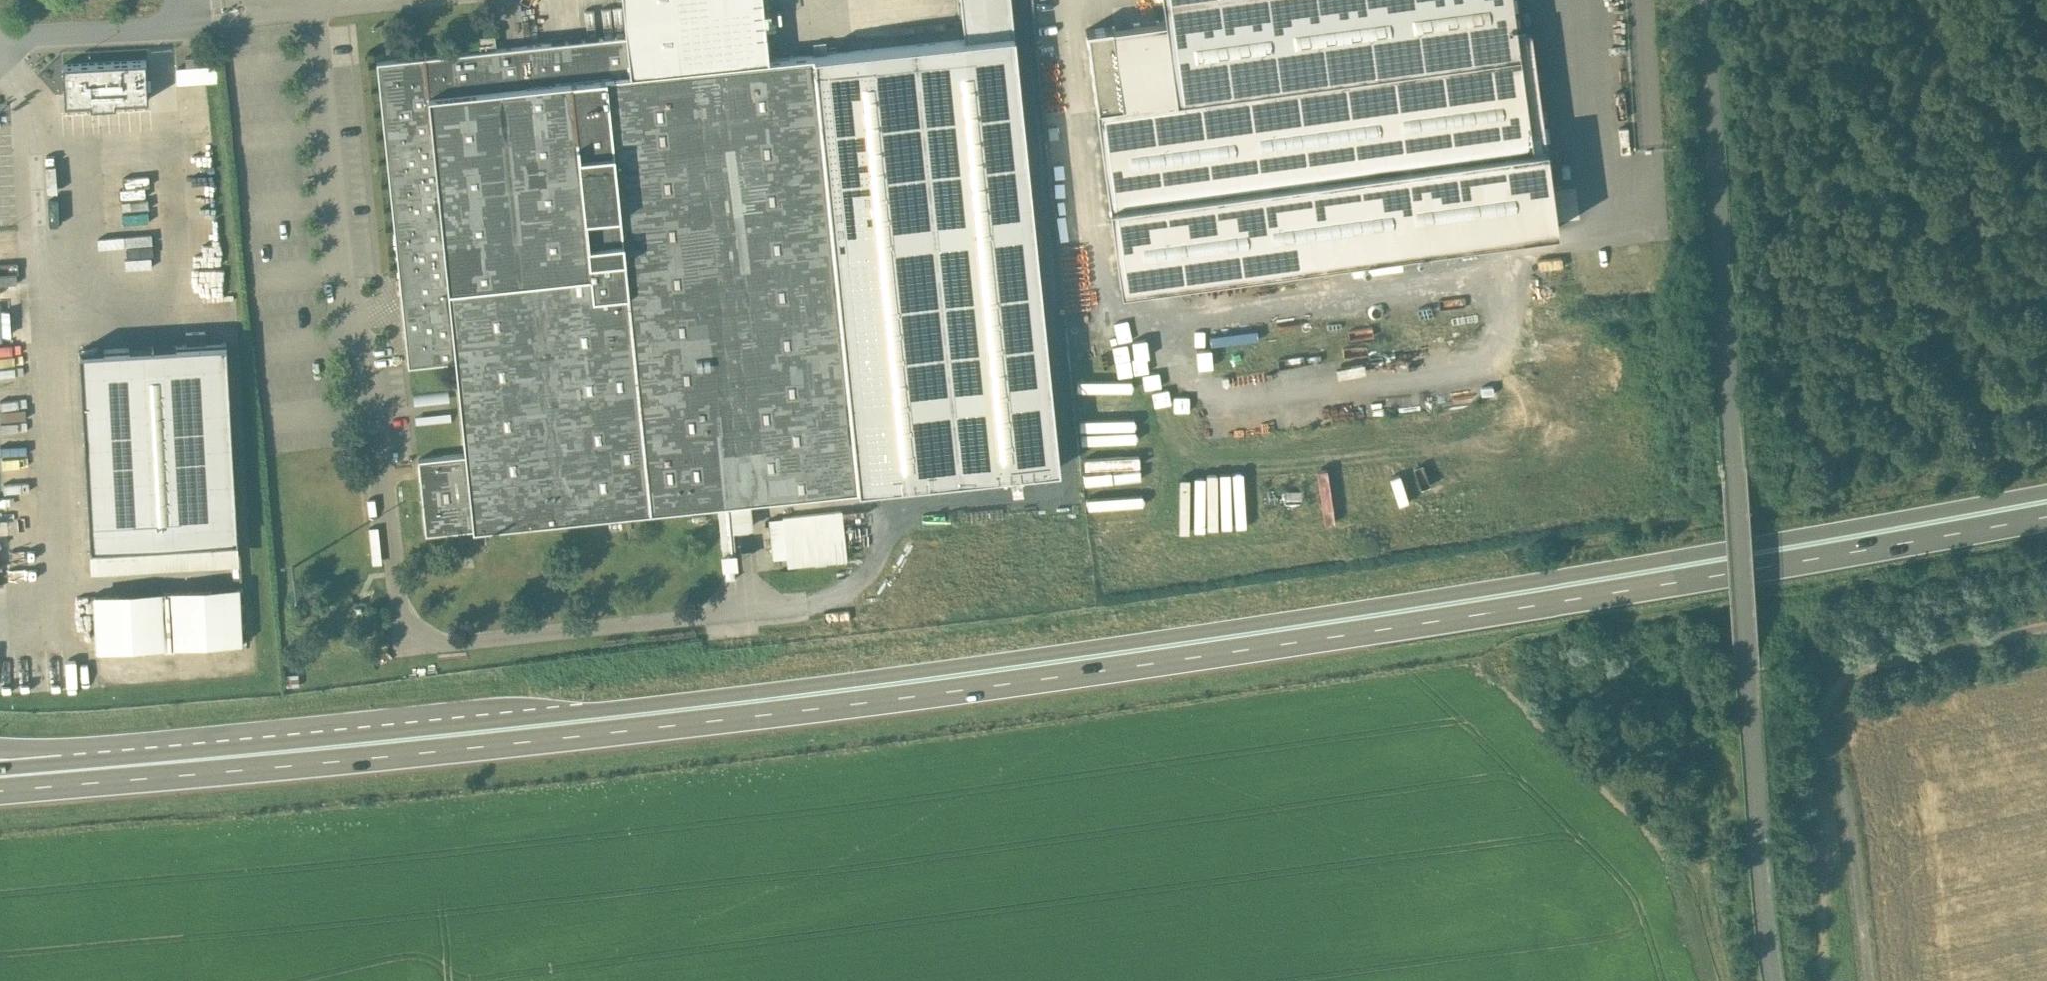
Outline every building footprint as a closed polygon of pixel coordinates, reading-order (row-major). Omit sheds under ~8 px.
[(626,35),(630,73),(768,59),(762,0),(622,0),(626,35)] [(1165,18),(1176,98),(1518,52),(1511,0),(1163,0),(1165,18)] [(1176,98),(1165,18),(1086,28),(1120,285),(1556,227),(1545,144),(1531,146),(1518,52),(1176,98)] [(427,94),(455,360),(465,453),(473,527),(1058,466),(1013,34),(768,59),(630,73),(588,78),(427,94)] [(495,34),(478,36),(479,48),(496,46),(495,34)] [(626,35),(376,61),(408,365),(455,360),(427,94),(588,78),(630,73),(626,35)] [(197,55),(185,56),(186,66),(197,65),(197,55)] [(65,102),(90,101),(91,107),(115,105),(115,99),(148,97),(145,58),(63,63),(65,102)] [(226,343),(80,350),(90,545),(237,537),(226,343)] [(473,527),(465,453),(418,458),(425,532),(473,527)] [(796,497),(784,500),(787,514),(799,511),(796,497)] [(96,649),(242,641),(239,585),(93,593),(96,649)]
